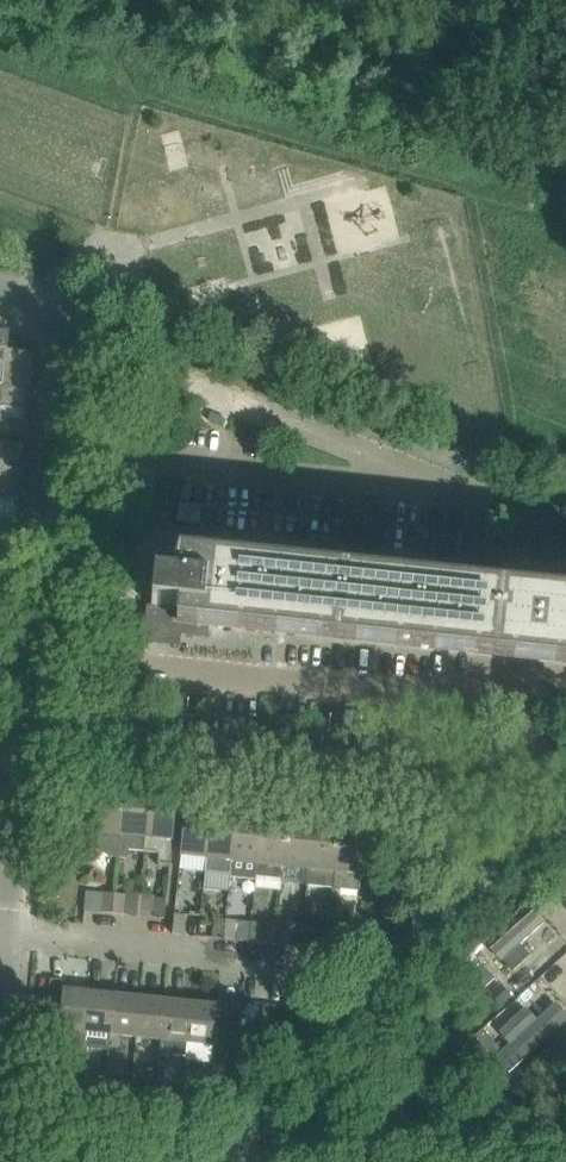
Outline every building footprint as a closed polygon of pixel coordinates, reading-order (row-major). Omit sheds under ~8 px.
[(333,368),(370,359),(360,319),(337,324),(341,340),(327,343),(333,368)] [(34,351),(6,348),(4,364),(32,367),(34,351)] [(4,364),(3,378),(31,381),(32,367),(4,364)] [(2,385),(1,394),(29,396),(31,381),(3,378),(2,385)] [(0,403),(0,407),(28,410),(29,396),(1,394),(0,403)] [(26,424),(28,410),(0,407),(0,422),(26,424)] [(26,424),(0,422),(0,434),(25,437),(26,424)] [(23,460),(24,444),(0,441),(0,457),(23,460)] [(0,457),(0,472),(21,474),(23,460),(0,457)] [(21,474),(0,472),(0,486),(20,488),(21,474)] [(18,502),(20,488),(0,486),(0,500),(18,502)] [(17,516),(18,502),(0,500),(0,515),(17,516)] [(17,516),(0,515),(0,527),(16,529),(17,516)] [(159,553),(156,577),(155,576),(152,606),(153,606),(151,631),(208,638),(210,624),(565,662),(565,602),(494,594),(185,562),(186,556),(159,553)] [(118,858),(125,795),(99,792),(99,793),(93,846),(109,857),(118,858)] [(128,850),(145,852),(151,798),(125,795),(118,858),(127,859),(128,850)] [(169,867),(171,855),(176,801),(151,798),(145,852),(144,864),(169,867)] [(184,816),(180,855),(206,858),(205,872),(210,819),(184,816)] [(210,819),(205,872),(230,875),(236,821),(210,819)] [(256,878),(256,876),(261,824),(236,821),(230,875),(256,878)] [(76,824),(63,823),(63,832),(75,833),(76,824)] [(281,879),(283,866),(286,827),(261,824),(256,876),(281,879)] [(306,886),(312,829),(286,827),(283,866),(308,869),(306,886)] [(312,829),(306,886),(322,887),(323,882),(333,884),(338,832),(312,829)] [(338,832),(333,884),(344,885),(344,889),(359,891),(361,874),(362,863),(365,835),(338,832)] [(102,912),(113,913),(115,894),(104,892),(102,912)] [(125,895),(115,894),(113,913),(123,914),(125,895)] [(155,898),(153,918),(164,919),(166,899),(155,898)] [(530,957),(520,947),(545,925),(533,913),(490,953),(511,975),(530,957)] [(174,914),(174,920),(172,934),(183,935),(185,916),(174,914)] [(215,919),(213,939),(224,940),(226,920),(215,919)] [(236,921),(226,920),(224,940),(235,940),(236,921)] [(264,944),(275,945),(277,925),(266,924),(264,944)] [(288,926),(277,925),(275,945),(286,946),(288,926)] [(316,949),(326,950),(328,930),(318,929),(316,949)] [(339,931),(328,930),(326,950),(337,951),(339,931)] [(467,970),(484,989),(494,979),(477,961),(467,970)] [(565,1009),(542,985),(495,1031),(508,1044),(500,1051),(512,1062),(565,1009)] [(48,1005),(43,1048),(62,1051),(61,1062),(81,1064),(82,1053),(83,1047),(89,992),(88,992),(86,989),(79,989),(76,991),(63,989),(61,1006),(48,1005)] [(89,992),(83,1047),(108,1050),(110,1036),(114,995),(89,992)] [(140,997),(114,995),(110,1036),(136,1038),(140,997)] [(136,1038),(161,1041),(165,1000),(140,997),(136,1038)] [(185,1059),(186,1059),(192,1003),(191,1003),(165,1000),(161,1041),(160,1057),(172,1058),(172,1056),(186,1057),(185,1059)] [(210,1062),(210,1065),(224,1067),(226,1055),(238,1056),(241,1022),(240,1022),(216,1019),(217,1006),(192,1003),(186,1059),(210,1062)] [(488,1058),(489,1058),(499,1048),(482,1030),(471,1039),(488,1058)] [(90,1076),(89,1087),(104,1089),(106,1077),(90,1076)] [(121,1079),(106,1077),(104,1089),(119,1090),(121,1079)] [(142,1081),(141,1092),(156,1094),(157,1083),(142,1081)] [(172,1084),(157,1083),(156,1094),(171,1095),(172,1084)]
